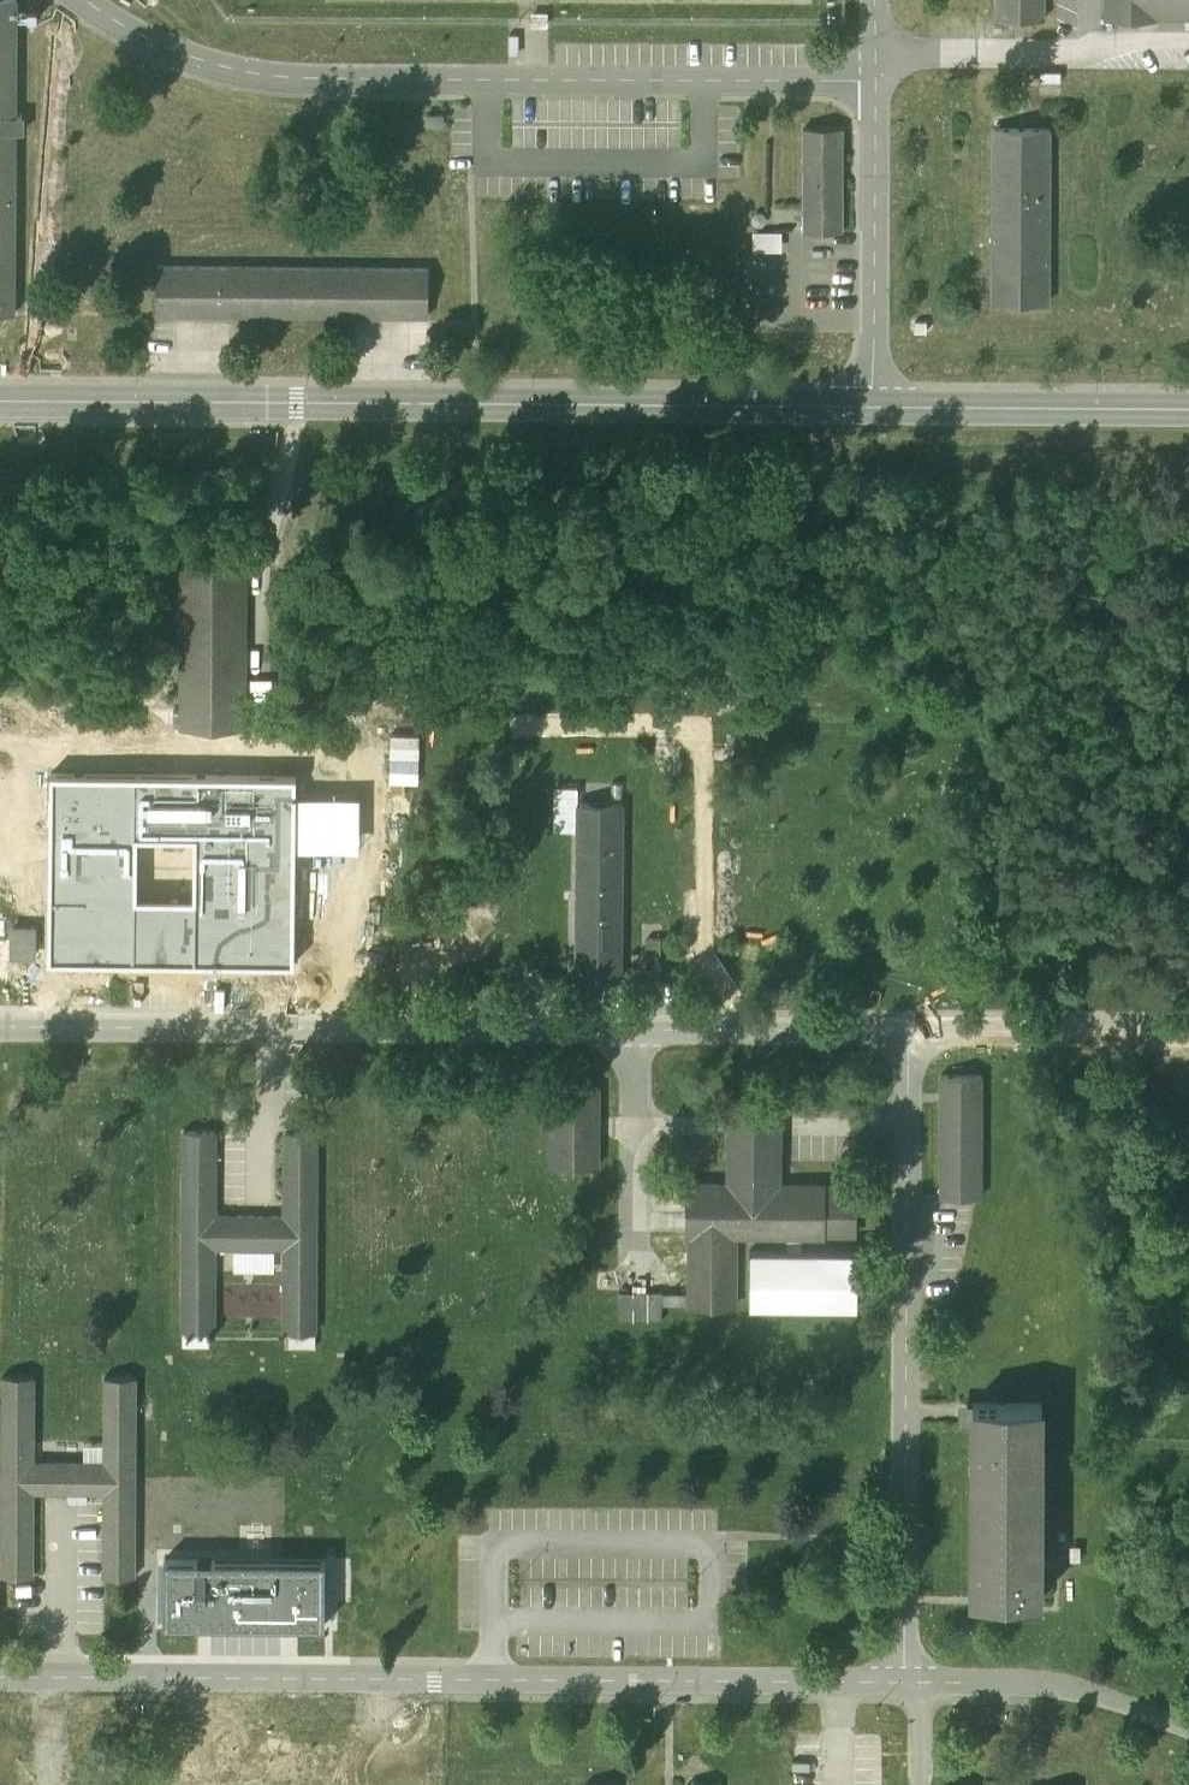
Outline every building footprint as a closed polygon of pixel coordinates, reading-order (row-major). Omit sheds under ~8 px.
[(17,0),(0,0),(0,313),(15,312),(18,21),(17,0)] [(996,19),(1044,19),(1044,0),(996,0),(996,19)] [(1105,18),(1188,19),(1188,0),(1105,0),(1105,18)] [(842,229),(842,128),(802,128),(803,223),(803,229),(842,229)] [(1047,304),(1048,129),(1026,129),(1018,129),(991,128),(989,304),(1047,304)] [(429,266),(157,264),(156,315),(157,315),(233,316),(346,317),(353,317),(429,317),(429,266)] [(178,727),(246,728),(247,565),(179,565),(179,567),(178,703),(178,727)] [(296,775),(50,772),(48,960),(295,964),(296,775)] [(623,804),(578,804),(579,968),(625,967),(623,804)] [(650,935),(649,965),(663,965),(664,935),(650,935)] [(981,1072),(936,1071),(939,1196),(983,1196),(981,1072)] [(599,1119),(599,1088),(549,1087),(548,1165),(598,1166),(599,1134),(599,1119)] [(782,1162),(782,1109),(723,1109),(723,1119),(723,1182),(677,1182),(677,1243),(683,1243),(683,1307),(683,1311),(839,1311),(839,1257),(742,1257),(742,1241),(855,1241),(855,1215),(855,1204),(855,1191),(782,1191),(782,1162)] [(212,1143),(176,1143),(178,1340),(209,1340),(221,1340),(221,1339),(221,1317),(220,1262),(272,1262),(272,1318),(272,1340),(286,1340),(314,1340),(312,1138),(271,1139),(272,1222),(213,1223),(212,1143)] [(1,1375),(0,1540),(0,1576),(34,1576),(34,1493),(102,1493),(101,1575),(135,1576),(136,1376),(102,1376),(102,1441),(102,1459),(35,1458),(35,1439),(35,1375),(1,1375)] [(1045,1602),(1045,1420),(970,1420),(970,1602),(1045,1602)] [(167,1561),(167,1622),(325,1624),(326,1563),(167,1561)]
